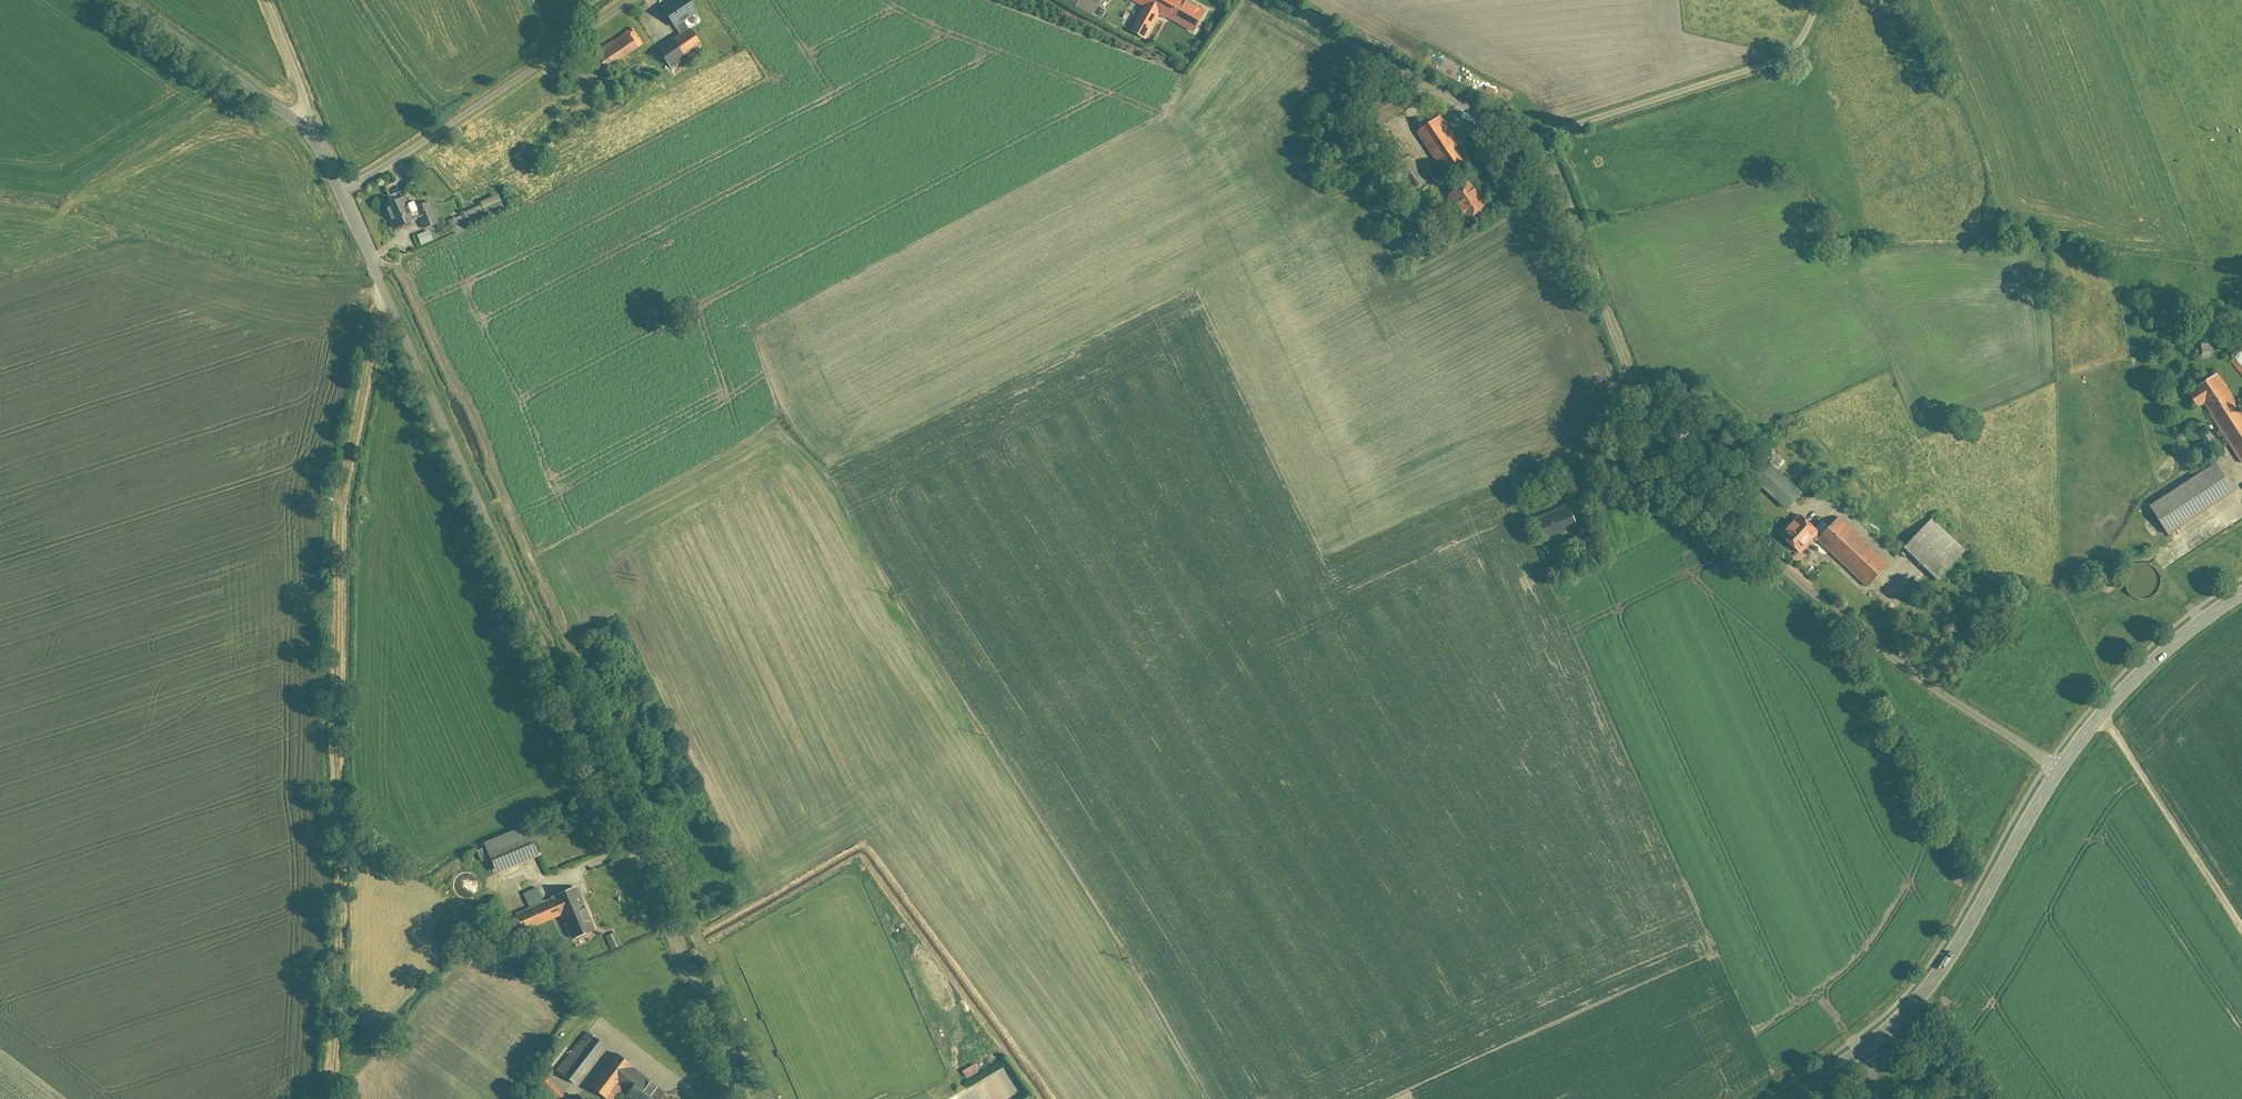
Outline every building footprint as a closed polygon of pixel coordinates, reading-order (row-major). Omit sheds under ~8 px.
[(656,49),(668,69),(702,49),(689,29),(688,30),(684,23),(697,15),(687,0),(678,0),(662,9),(674,29),(676,28),(680,34),(656,49)] [(1164,18),(1195,34),(1210,6),(1198,0),(1135,0),(1134,2),(1146,8),(1132,31),(1150,42),(1164,18)] [(629,34),(596,58),(607,72),(639,49),(629,34)] [(616,100),(607,106),(612,112),(621,106),(616,100)] [(1442,118),(1418,133),(1446,177),(1469,162),(1442,118)] [(1470,183),(1449,198),(1468,226),(1489,212),(1470,183)] [(498,196),(480,204),(486,218),(504,211),(498,196)] [(1431,196),(1422,211),(1441,223),(1450,209),(1431,196)] [(417,215),(424,230),(439,223),(429,203),(417,209),(414,204),(406,208),(401,199),(385,207),(396,230),(413,223),(410,218),(417,215)] [(480,209),(453,222),(458,233),(485,220),(480,209)] [(430,233),(418,238),(422,247),(433,242),(430,233)] [(2230,364),(2241,377),(2241,354),(2230,364)] [(2190,396),(2200,413),(2206,409),(2241,462),(2241,461),(2241,408),(2218,373),(2193,390),(2195,393),(2190,396)] [(1805,487),(1783,470),(1788,463),(1767,447),(1758,459),(1761,462),(1748,479),(1788,510),(1805,487)] [(2217,464),(2149,509),(2168,538),(2236,493),(2217,464)] [(1535,521),(1543,543),(1576,531),(1567,509),(1535,521)] [(1800,512),(1777,537),(1799,557),(1822,532),(1800,512)] [(1845,514),(1819,542),(1868,587),(1894,558),(1845,514)] [(1934,520),(1904,550),(1936,580),(1965,550),(1934,520)] [(1595,538),(1582,542),(1586,560),(1599,557),(1595,538)] [(2124,583),(2126,592),(2135,600),(2147,601),(2158,594),(2162,583),(2159,573),(2154,568),(2144,564),(2133,567),(2127,573),(2124,583)] [(487,842),(499,872),(539,857),(528,827),(487,842)] [(580,887),(577,888),(513,911),(522,933),(557,921),(562,935),(594,924),(580,887)] [(586,1032),(557,1072),(576,1086),(605,1046),(586,1032)] [(628,1096),(626,1098),(662,1098),(664,1096),(641,1078),(641,1079),(631,1072),(634,1069),(616,1055),(590,1088),(605,1098),(610,1098),(619,1088),(628,1096)] [(538,1090),(548,1098),(571,1098),(550,1078),(538,1090)]
